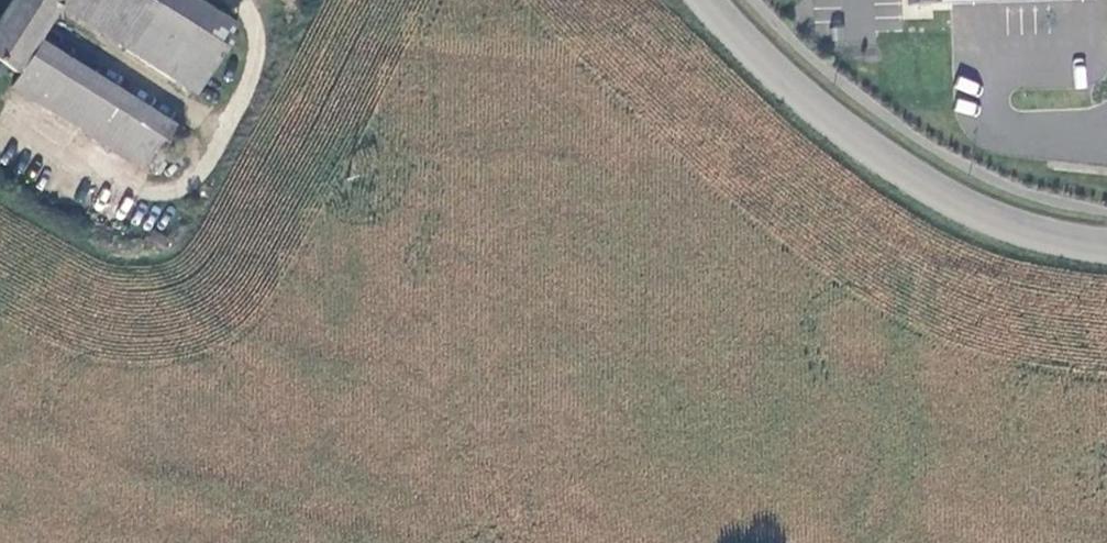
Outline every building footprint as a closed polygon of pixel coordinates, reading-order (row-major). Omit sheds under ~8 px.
[(18,77),(43,39),(60,13),(68,0),(11,0),(0,18),(0,64),(18,77)] [(214,67),(106,0),(68,0),(60,13),(197,97),(214,67)] [(196,0),(106,0),(214,67),(240,28),(196,0)] [(18,77),(9,94),(150,182),(184,130),(43,39),(18,77)]
